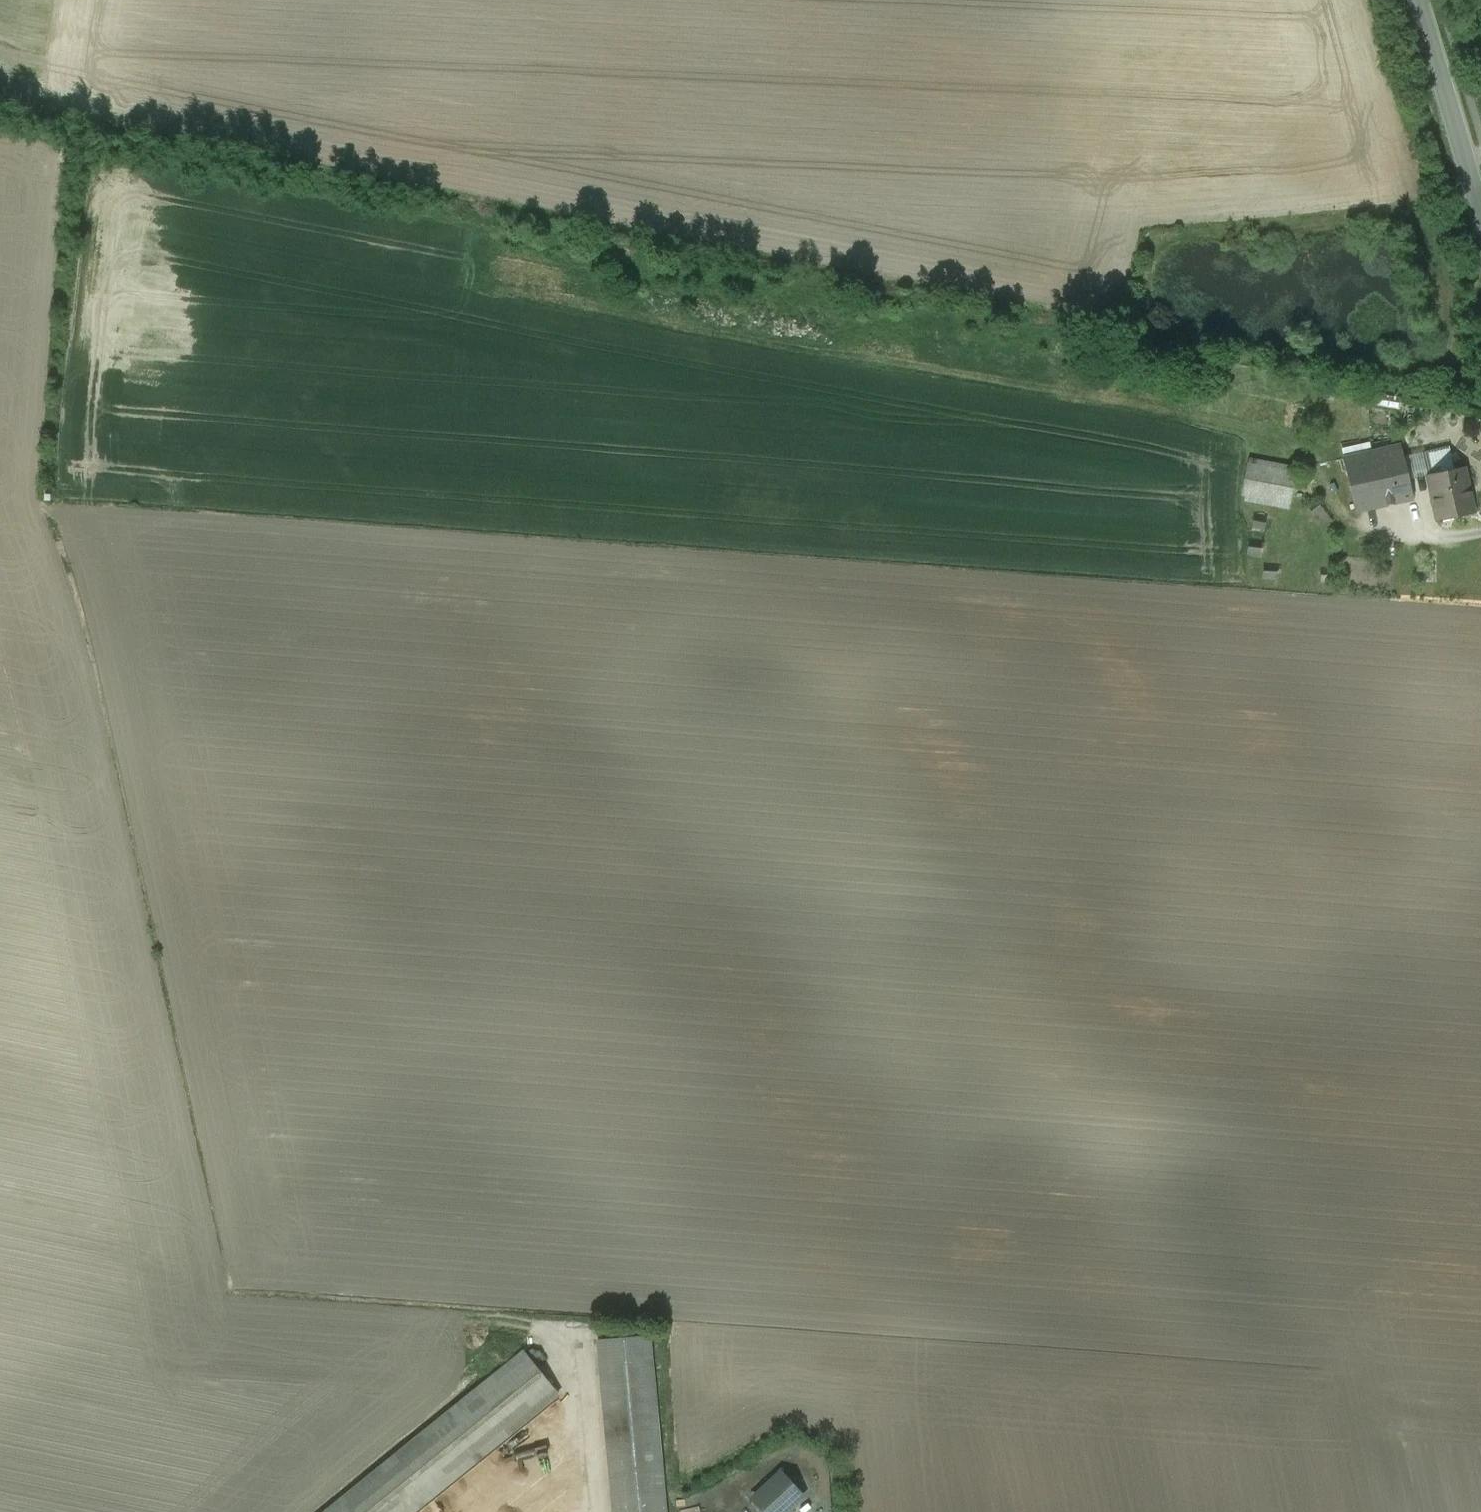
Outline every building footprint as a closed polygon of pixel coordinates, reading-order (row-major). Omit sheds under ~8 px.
[(1400,446),(1344,459),(1344,458),(1343,458),(1355,510),(1356,509),(1412,496),(1401,445),(1400,445),(1400,446)] [(1449,447),(1428,451),(1433,473),(1453,468),(1449,447)] [(1297,468),(1249,459),(1242,498),(1289,507),(1297,468)] [(1433,473),(1428,474),(1438,519),(1474,512),(1463,466),(1453,468),(1433,473)] [(1251,511),(1253,531),(1272,529),(1270,509),(1251,511)] [(595,1339),(611,1511),(667,1511),(651,1334),(595,1339)] [(323,1511),(406,1511),(555,1391),(522,1351),(467,1395),(323,1511)] [(755,1498),(768,1511),(782,1511),(802,1494),(782,1473),(755,1498)]
